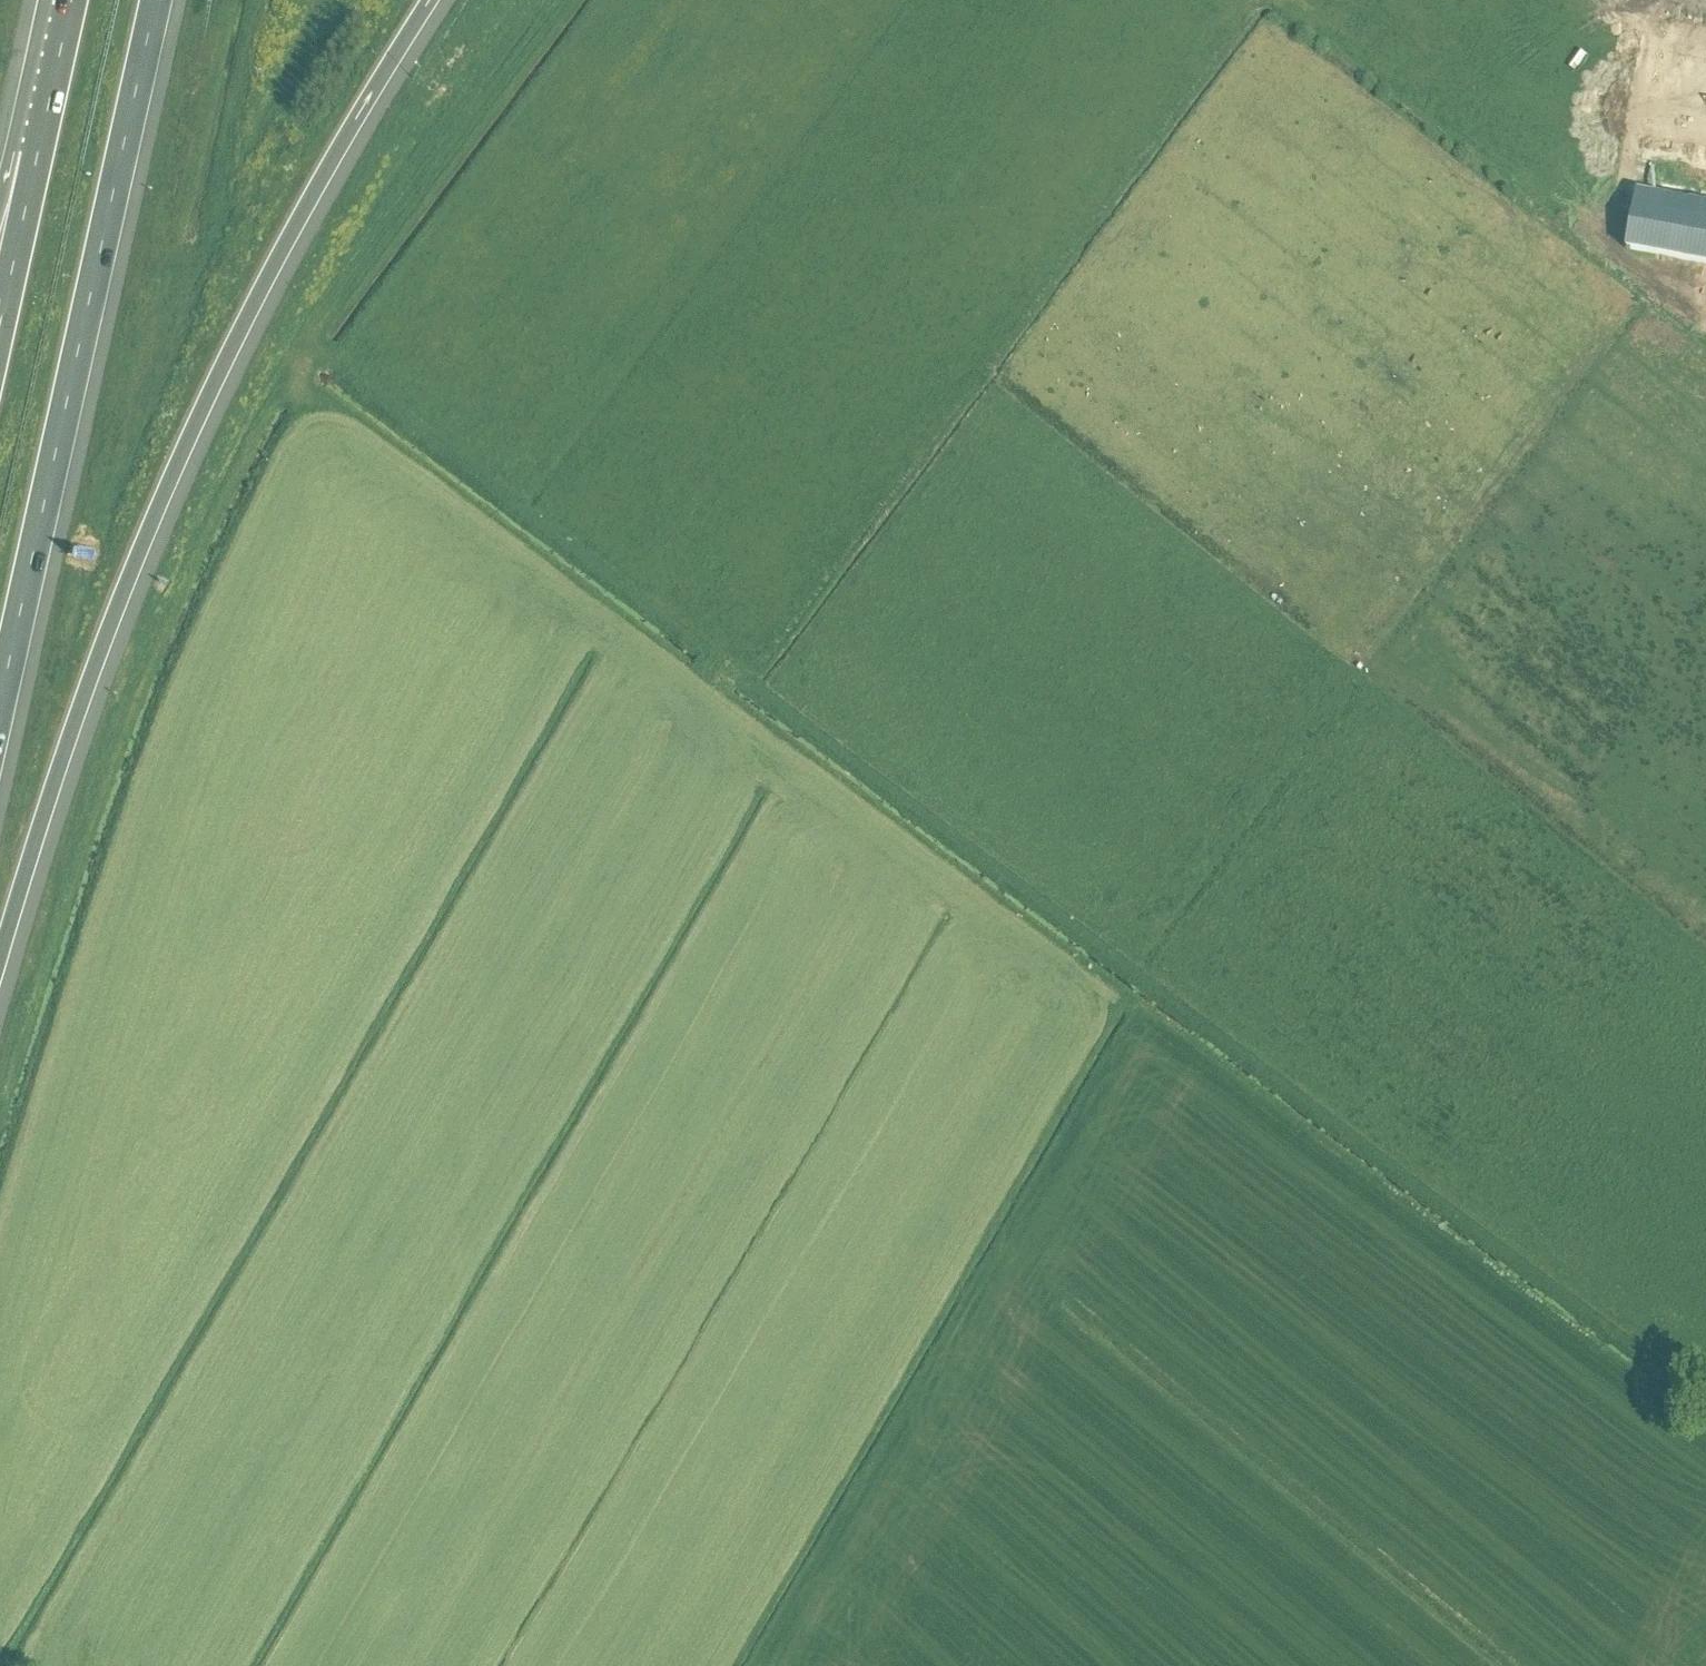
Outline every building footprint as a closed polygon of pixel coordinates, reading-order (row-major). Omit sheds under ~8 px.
[(1626,252),(1705,266),(1705,206),(1636,194),(1630,231),(1626,252)]
